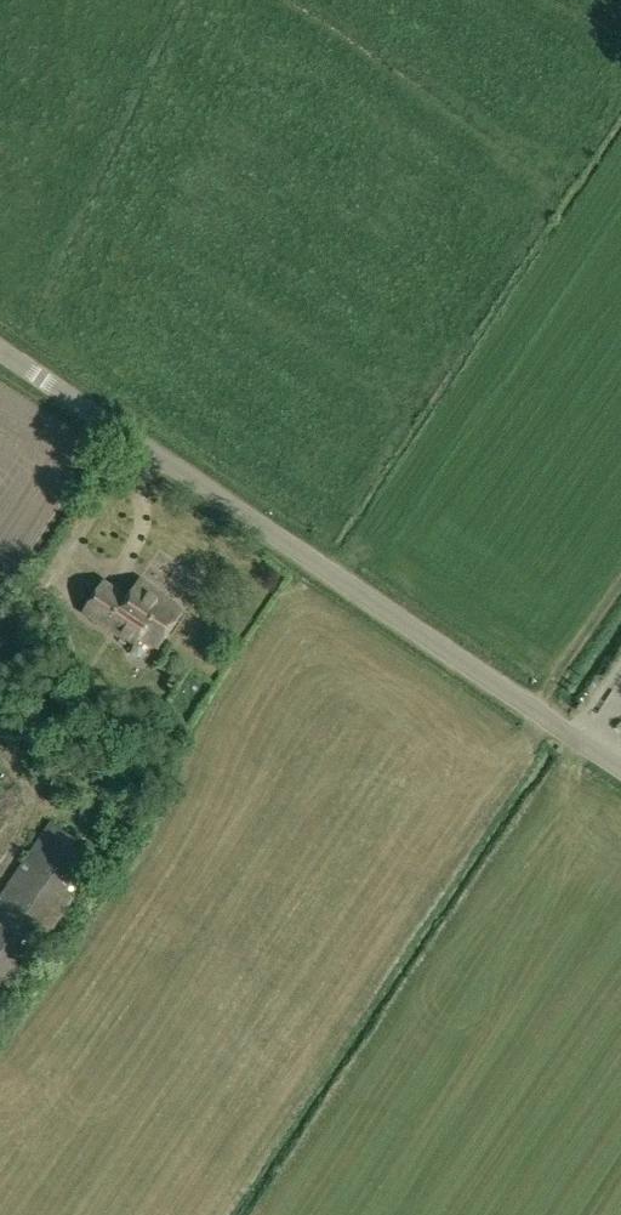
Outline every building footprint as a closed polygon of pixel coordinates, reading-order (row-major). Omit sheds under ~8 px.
[(159,646),(182,611),(161,597),(162,595),(140,581),(128,600),(104,584),(86,612),(114,630),(115,628),(137,642),(142,635),(159,646)] [(101,855),(51,822),(0,899),(0,1006),(101,855)]
